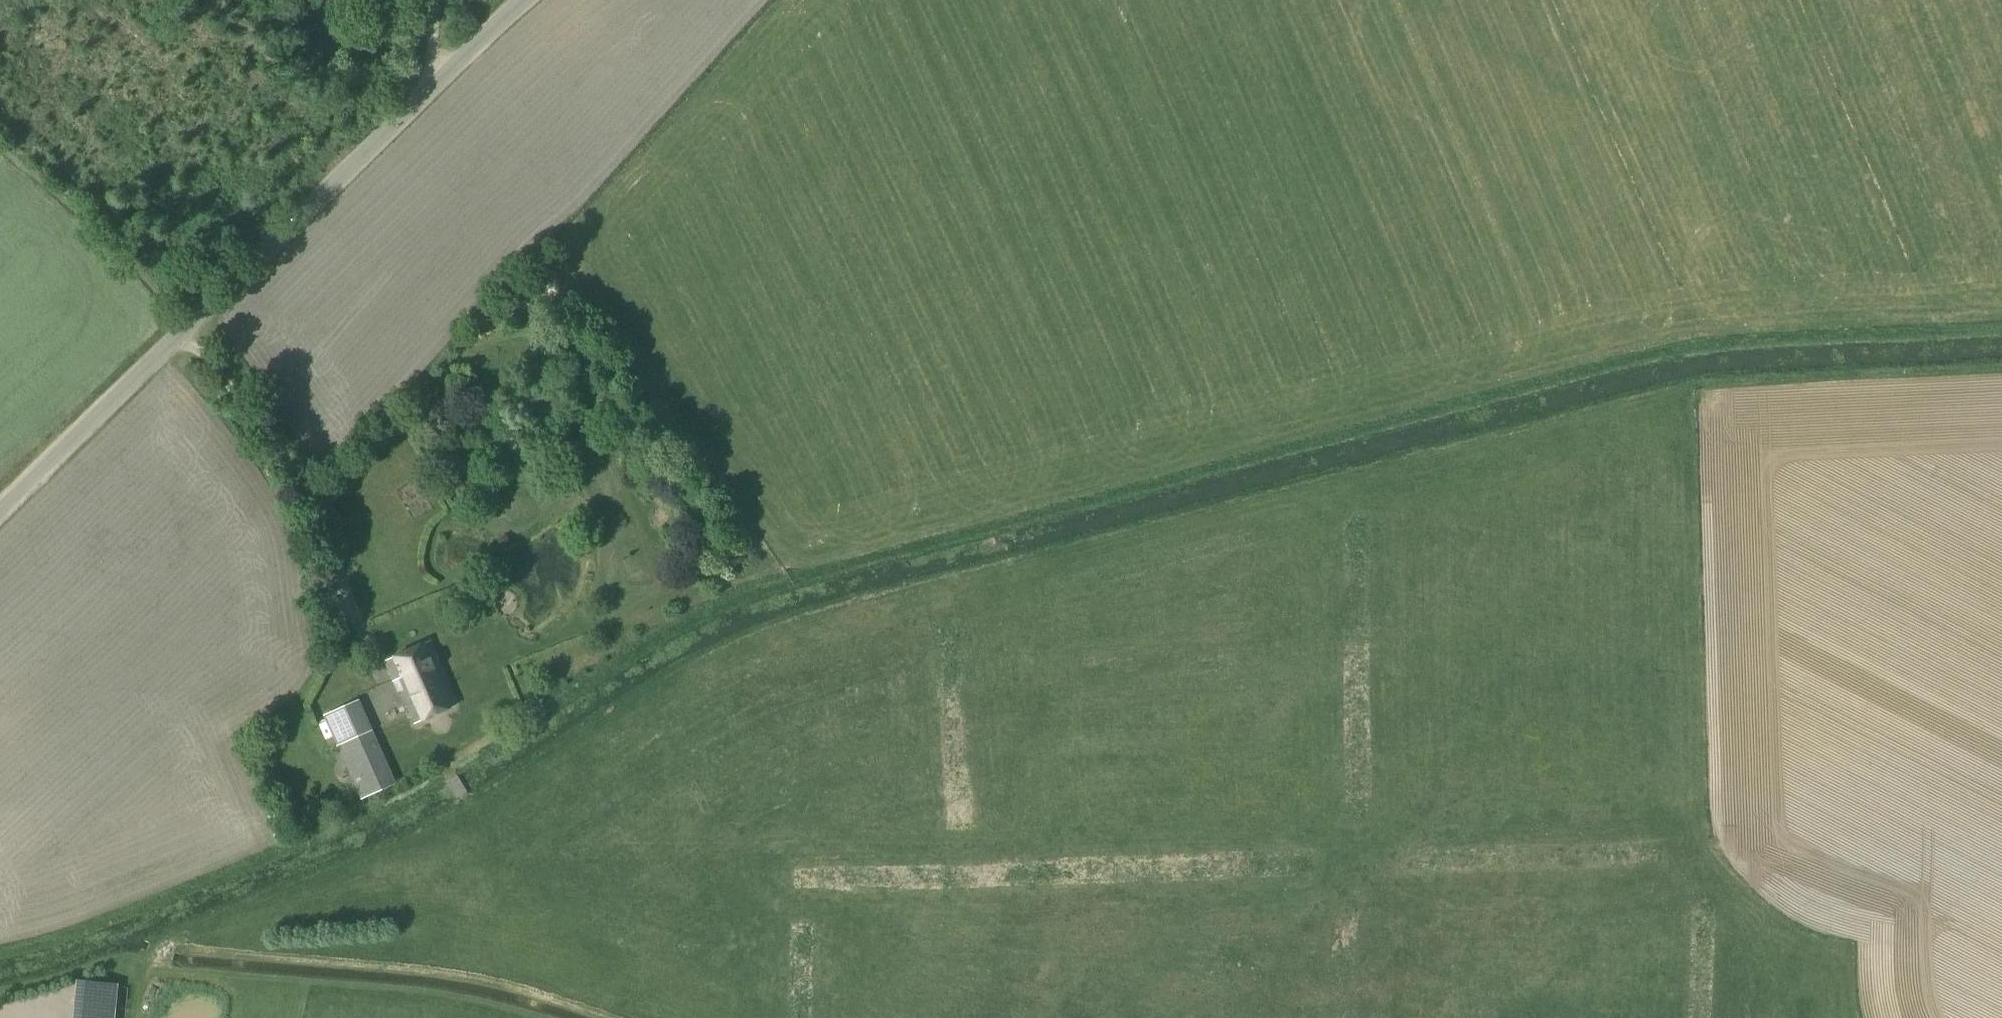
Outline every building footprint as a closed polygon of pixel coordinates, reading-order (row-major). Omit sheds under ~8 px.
[(457,704),(431,643),(386,662),(393,679),(396,677),(415,722),(457,704)] [(360,800),(395,784),(358,700),(323,716),(360,800)] [(76,980),(72,1017),(114,1017),(117,984),(76,980)]
